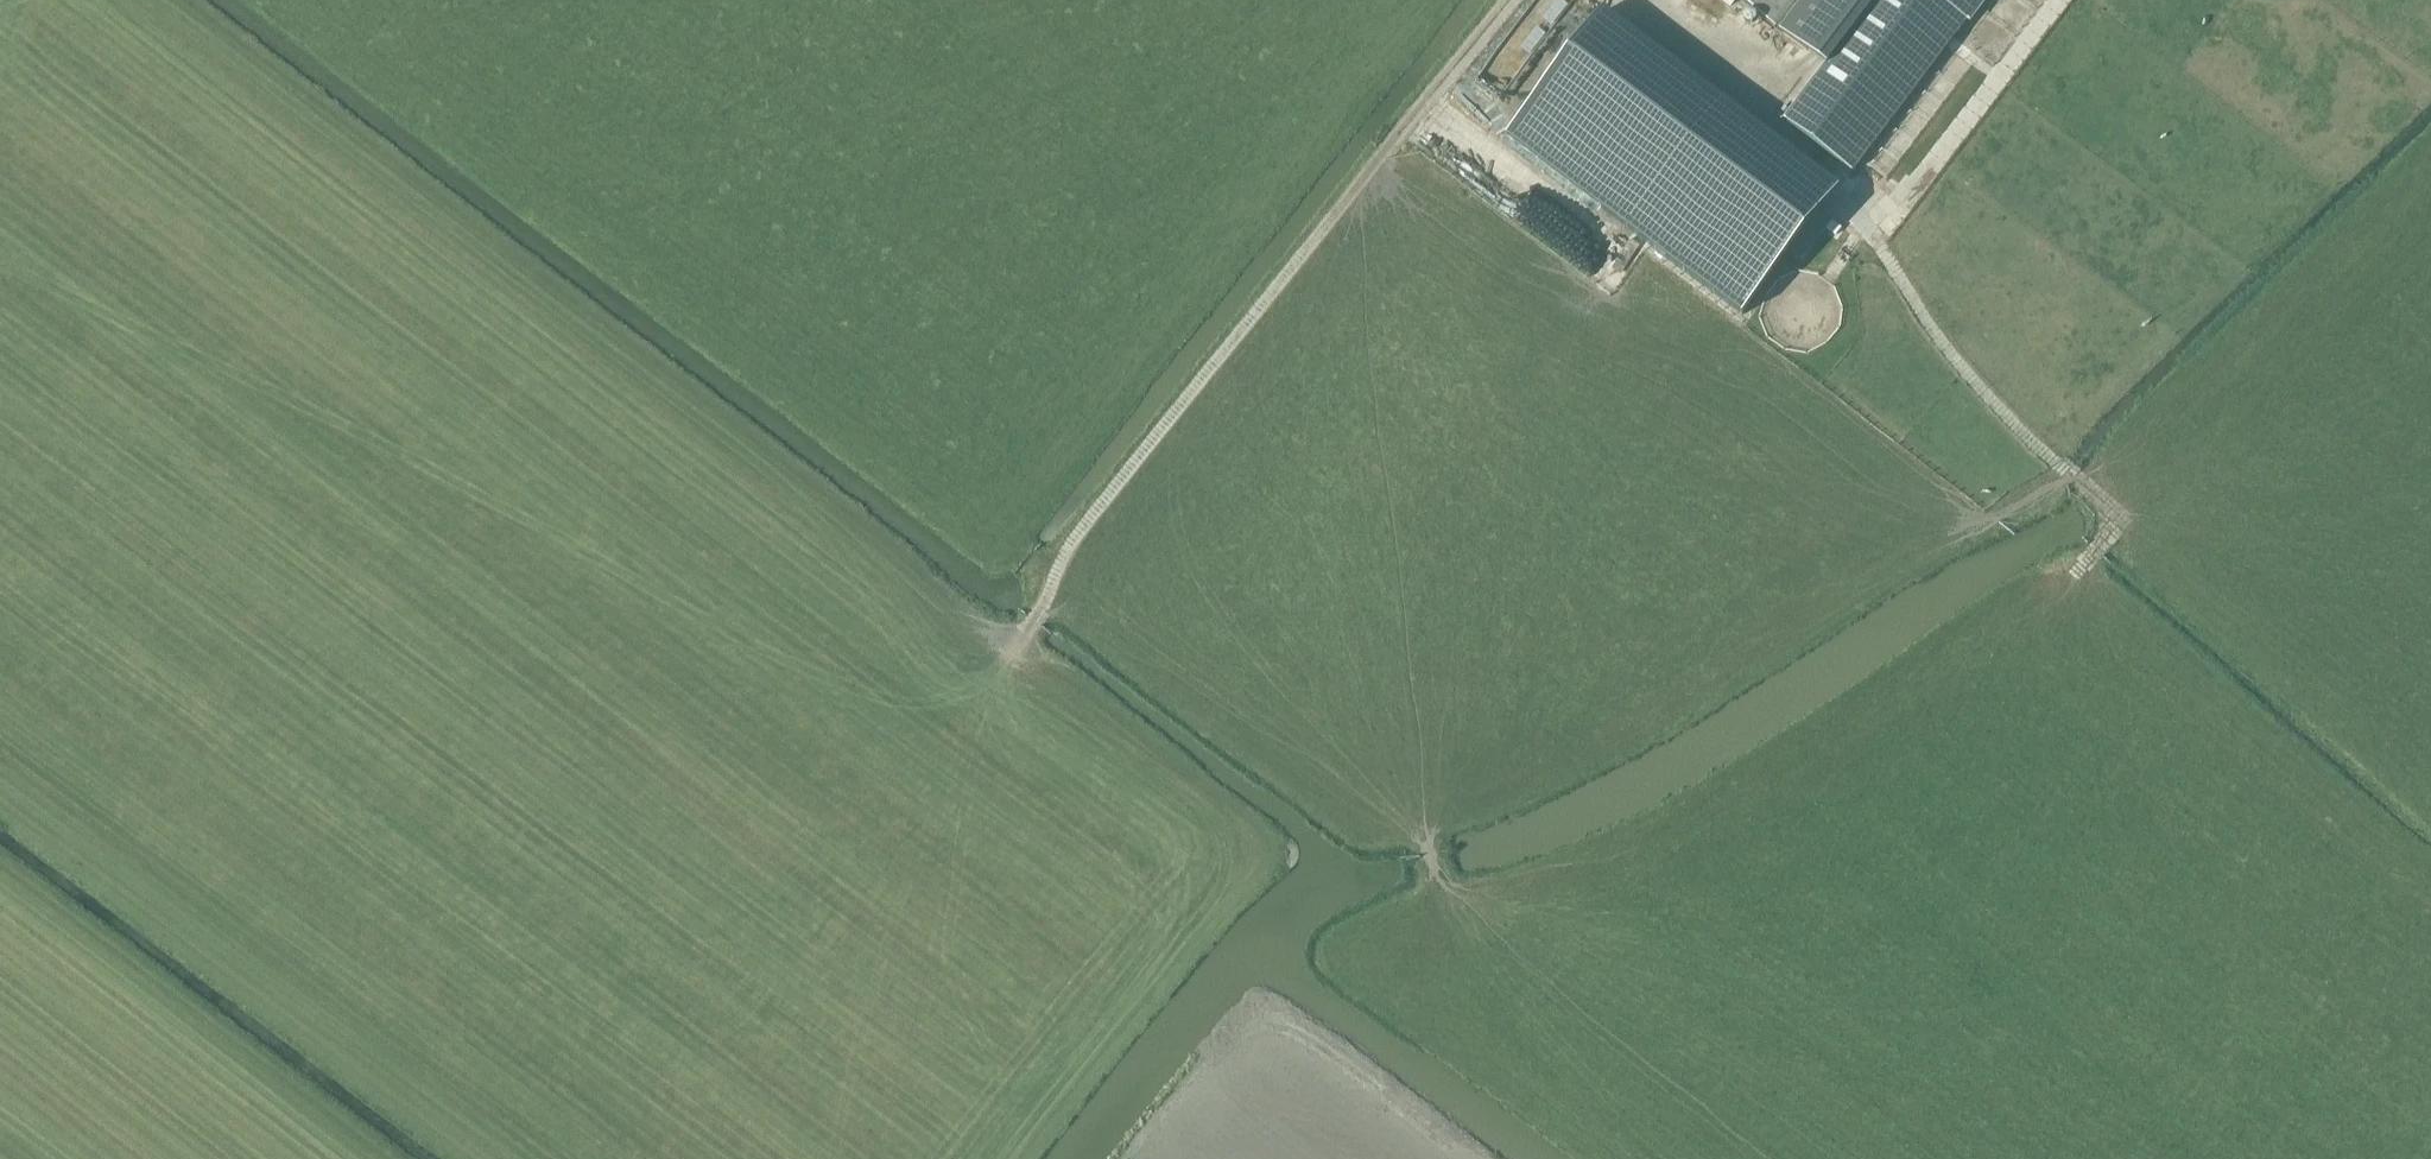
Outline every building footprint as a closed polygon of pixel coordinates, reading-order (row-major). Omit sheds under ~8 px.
[(1827,66),(1877,0),(1739,0),(1827,66)] [(1967,19),(1942,0),(1877,0),(1827,66),(1785,121),(1852,172),(1967,19)] [(1982,0),(1942,0),(1967,19),(1982,0)] [(1519,36),(1528,44),(1551,21),(1542,12),(1519,36)] [(1574,45),(1530,95),(1552,113),(1570,92),(1564,87),(1589,57),(1574,45)] [(1603,197),(1664,120),(1692,142),(1703,128),(1688,116),(1706,92),(1692,80),(1678,99),(1646,74),(1615,114),(1586,91),(1553,133),(1576,150),(1564,166),(1603,197)] [(1660,226),(1695,250),(1757,160),(1722,136),(1660,226)]
